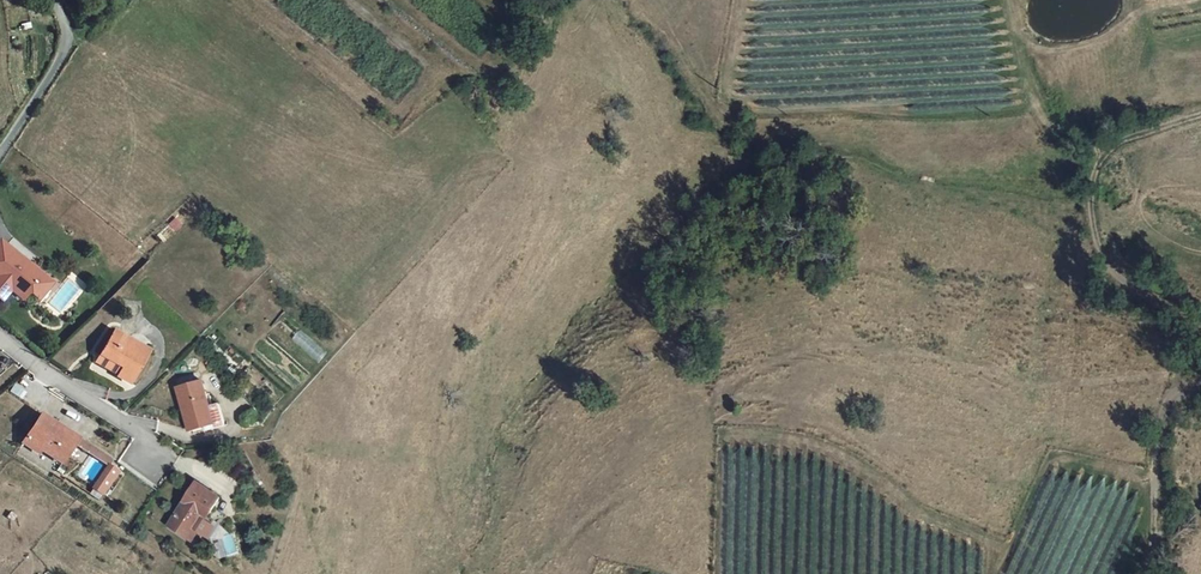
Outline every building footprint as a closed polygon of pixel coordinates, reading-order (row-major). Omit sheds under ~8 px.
[(3,237),(0,240),(0,273),(5,278),(13,284),(11,286),(16,290),(23,296),(30,289),(38,297),(48,286),(39,278),(43,274),(32,264),(27,264),(23,260),(25,257),(3,237)] [(3,296),(11,286),(13,284),(10,282),(7,279),(5,277),(2,275),(0,273),(0,294),(3,296)] [(52,282),(44,274),(39,278),(48,286),(52,282)] [(108,345),(128,357),(122,366),(135,373),(152,341),(121,323),(108,345)] [(103,354),(122,366),(128,357),(108,345),(103,354)] [(209,401),(200,374),(176,382),(190,427),(215,418),(216,423),(225,420),(218,398),(209,401)] [(55,458),(72,433),(34,409),(19,434),(55,458)] [(116,467),(106,460),(91,484),(101,490),(116,467)] [(205,488),(184,475),(158,516),(177,529),(191,507),(194,509),(205,488)]
